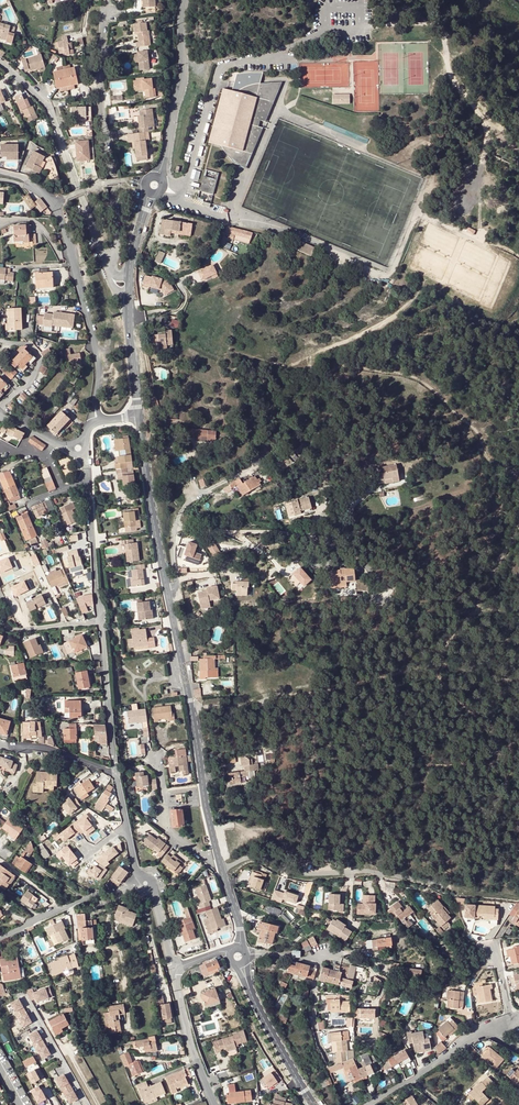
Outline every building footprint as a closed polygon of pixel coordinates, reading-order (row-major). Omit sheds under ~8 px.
[(77,0),(69,7),(72,11),(73,9),(75,8),(76,9),(77,9),(81,5),(77,0)] [(140,32),(140,34),(141,42),(138,42),(138,47),(153,45),(151,30),(149,31),(148,22),(135,24),(137,32),(140,32)] [(11,27),(0,24),(0,25),(0,34),(2,35),(2,37),(1,40),(7,42),(9,34),(11,27)] [(14,35),(9,34),(7,42),(6,43),(13,45),(15,35),(14,35)] [(63,42),(55,43),(56,48),(58,48),(59,54),(64,53),(64,55),(70,55),(68,46),(72,46),(71,43),(68,44),(68,42),(67,39),(63,40),(63,42)] [(142,61),(143,70),(151,69),(148,52),(139,53),(139,55),(135,55),(135,62),(140,62),(142,61)] [(41,55),(22,62),(25,71),(30,69),(30,71),(39,68),(45,66),(41,55)] [(75,67),(70,69),(66,69),(65,66),(60,67),(61,70),(57,71),(52,72),(56,89),(60,88),(64,87),(65,91),(71,90),(70,86),(74,85),(78,84),(75,67)] [(251,73),(237,74),(232,91),(222,89),(208,142),(222,146),(224,152),(229,153),(228,157),(231,161),(235,155),(248,165),(263,127),(259,126),(257,125),(259,119),(261,120),(263,121),(268,102),(272,102),(281,82),(265,83),(263,88),(258,87),(259,84),(263,73),(251,73)] [(153,78),(135,81),(136,88),(144,87),(145,90),(147,89),(148,97),(156,96),(153,78)] [(23,94),(16,97),(22,111),(24,110),(30,123),(39,119),(37,115),(33,106),(31,107),(30,104),(28,100),(26,101),(23,94)] [(350,95),(333,95),(333,103),(350,103),(350,95)] [(265,122),(272,102),(268,102),(263,121),(265,122)] [(91,107),(72,108),(72,118),(76,117),(86,117),(91,117),(91,107)] [(141,110),(142,115),(144,128),(141,129),(141,133),(146,132),(150,132),(151,132),(150,127),(156,127),(154,108),(141,110)] [(141,133),(135,134),(137,150),(138,157),(150,156),(148,141),(146,132),(141,133)] [(89,142),(76,143),(76,152),(78,152),(79,162),(90,162),(89,142)] [(19,144),(1,146),(3,158),(9,157),(15,157),(16,160),(21,159),(19,144)] [(44,158),(34,152),(30,160),(31,161),(30,163),(28,162),(25,168),(36,173),(39,168),(42,162),(44,158)] [(246,171),(248,165),(235,155),(231,161),(233,162),(246,171)] [(51,158),(45,160),(51,178),(57,176),(51,158)] [(215,178),(204,175),(201,189),(211,191),(211,190),(215,191),(220,173),(217,172),(215,178)] [(28,195),(23,198),(30,209),(35,206),(33,203),(28,195)] [(46,207),(39,198),(33,203),(40,212),(46,207)] [(180,229),(191,231),(192,224),(162,219),(161,228),(165,228),(164,235),(170,236),(170,233),(171,230),(179,231),(180,229)] [(28,226),(13,227),(14,242),(24,242),(24,243),(29,243),(28,226)] [(248,232),(226,226),(224,234),(228,235),(228,238),(241,242),(242,237),(251,239),(253,233),(248,232)] [(292,250),(311,258),(315,249),(302,244),(301,245),(295,243),(292,250)] [(165,254),(160,252),(155,262),(160,264),(161,263),(165,254)] [(214,264),(199,271),(203,279),(212,275),(217,273),(214,264)] [(12,281),(13,273),(10,272),(10,269),(0,268),(0,280),(12,281)] [(52,273),(36,274),(37,288),(53,288),(52,273)] [(21,308),(14,309),(7,309),(8,324),(5,324),(6,330),(22,329),(21,308)] [(72,328),(73,315),(53,312),(52,315),(44,313),(41,331),(56,333),(57,326),(72,328)] [(171,326),(179,328),(181,320),(173,318),(171,326)] [(166,331),(166,332),(166,334),(164,335),(158,335),(159,344),(159,350),(168,349),(167,346),(174,345),(173,331),(166,331)] [(47,344),(40,342),(37,351),(44,353),(46,348),(48,348),(49,346),(47,345),(47,344)] [(21,346),(17,350),(20,353),(11,364),(15,368),(18,365),(24,371),(34,359),(24,349),(27,346),(21,346)] [(66,366),(73,365),(81,364),(79,353),(70,355),(69,349),(60,350),(62,360),(65,359),(66,366)] [(1,371),(10,380),(16,373),(9,366),(4,371),(0,368),(0,372),(1,371)] [(49,371),(43,367),(39,371),(46,375),(49,371)] [(9,387),(0,379),(0,397),(9,387)] [(23,393),(17,399),(20,402),(22,400),(24,402),(28,398),(23,393)] [(41,420),(37,424),(39,426),(43,422),(44,423),(52,415),(51,414),(53,411),(55,412),(58,409),(55,406),(49,412),(49,411),(41,420)] [(61,411),(47,426),(55,434),(69,419),(61,411)] [(35,415),(32,419),(36,423),(40,420),(35,415)] [(5,423),(0,431),(4,433),(5,432),(6,430),(14,434),(13,436),(20,440),(24,434),(5,423)] [(186,436),(196,437),(204,437),(207,438),(207,441),(210,441),(211,440),(215,440),(216,431),(187,429),(186,436)] [(32,436),(28,441),(42,450),(45,445),(32,436)] [(115,462),(115,467),(116,467),(125,466),(125,461),(131,460),(128,436),(117,437),(118,449),(124,448),(125,454),(118,455),(119,461),(115,462)] [(396,465),(377,469),(380,485),(399,481),(396,465)] [(10,503),(20,498),(19,496),(8,471),(0,475),(0,481),(8,499),(9,499),(10,503)] [(133,473),(121,474),(122,478),(123,488),(130,487),(129,484),(134,483),(133,473)] [(237,485),(241,491),(244,495),(261,485),(255,476),(245,482),(244,480),(241,481),(239,479),(229,485),(230,486),(231,489),(237,485)] [(50,477),(43,479),(49,491),(56,488),(50,477)] [(309,498),(291,502),(295,516),(304,513),(305,515),(313,513),(309,498)] [(8,501),(5,502),(9,510),(16,507),(15,504),(10,506),(8,501)] [(41,503),(31,507),(36,518),(46,513),(44,509),(41,503)] [(73,503),(60,508),(67,525),(76,521),(72,511),(75,509),(73,503)] [(123,516),(124,526),(125,530),(136,529),(136,527),(135,525),(140,524),(138,507),(133,507),(133,510),(122,511),(123,516)] [(27,514),(19,517),(16,518),(17,519),(20,526),(26,541),(29,540),(31,545),(36,543),(34,537),(37,536),(34,531),(27,514)] [(132,537),(121,539),(122,543),(124,543),(127,560),(139,559),(136,541),(133,541),(132,537)] [(186,555),(184,560),(198,565),(201,555),(194,552),(196,544),(188,542),(184,555),(186,555)] [(209,544),(211,555),(219,554),(217,543),(209,544)] [(67,557),(70,568),(77,566),(82,566),(80,557),(78,558),(76,550),(67,552),(68,556),(67,557)] [(132,576),(133,585),(143,584),(141,568),(144,567),(144,563),(135,564),(136,568),(131,569),(132,576)] [(301,591),(313,579),(302,567),(289,578),(301,591)] [(346,580),(346,582),(355,581),(354,572),(354,568),(349,569),(345,569),(345,573),(340,573),(340,570),(329,572),(331,583),(341,582),(341,581),(346,580)] [(60,570),(46,576),(48,580),(51,586),(51,587),(57,584),(65,581),(60,570)] [(249,582),(237,581),(237,584),(235,584),(232,583),(232,590),(237,590),(236,592),(242,592),(242,595),(247,596),(247,587),(249,587),(249,582)] [(217,586),(206,588),(207,591),(205,591),(197,593),(200,606),(209,604),(208,600),(219,599),(217,586)] [(44,605),(40,596),(34,598),(32,599),(30,596),(24,598),(30,611),(44,605)] [(50,598),(44,601),(46,603),(48,607),(53,604),(50,598)] [(85,614),(82,614),(84,619),(92,617),(90,612),(91,611),(88,602),(81,604),(83,612),(85,612),(85,614)] [(141,611),(142,619),(153,618),(152,610),(149,610),(149,602),(137,603),(138,611),(141,611)] [(146,628),(131,630),(131,638),(127,638),(128,647),(134,647),(138,646),(137,644),(148,643),(148,645),(155,644),(154,637),(150,638),(150,639),(147,639),(147,638),(146,628)] [(74,653),(81,650),(87,647),(82,635),(62,644),(64,648),(67,654),(73,651),(74,653)] [(30,657),(40,652),(36,644),(32,637),(22,642),(30,657)] [(220,659),(220,656),(203,656),(203,659),(200,659),(201,673),(200,673),(200,679),(205,679),(205,678),(213,677),(213,671),(215,671),(214,667),(217,667),(217,663),(214,663),(214,664),(211,664),(211,659),(214,659),(220,659)] [(11,666),(13,674),(25,671),(24,665),(23,664),(11,666)] [(87,671),(75,673),(78,689),(90,687),(87,671)] [(81,701),(65,701),(65,708),(69,707),(69,713),(69,718),(78,717),(78,715),(81,716),(81,701)] [(158,719),(165,718),(172,717),(170,706),(152,708),(154,721),(158,720),(158,719)] [(147,721),(145,708),(127,710),(128,722),(136,721),(136,722),(147,721)] [(0,719),(0,733),(6,735),(10,722),(0,719)] [(23,722),(23,736),(29,736),(29,738),(35,738),(35,741),(38,741),(38,743),(44,743),(43,737),(41,737),(39,723),(23,722)] [(105,725),(93,724),(95,736),(99,736),(99,743),(107,744),(106,734),(105,725)] [(76,725),(69,725),(69,729),(64,729),(64,739),(76,739),(76,725)] [(179,757),(173,757),(174,764),(172,764),(172,766),(169,766),(170,773),(175,772),(175,767),(179,766),(180,771),(182,771),(183,775),(188,774),(186,751),(178,752),(179,757)] [(9,769),(9,771),(11,772),(11,761),(0,757),(0,766),(9,769)] [(242,767),(245,766),(250,766),(249,760),(247,758),(241,758),(242,767)] [(11,772),(9,771),(9,769),(0,766),(0,770),(11,774),(11,772)] [(94,774),(96,770),(91,766),(88,770),(94,774)] [(43,792),(43,789),(43,786),(53,786),(56,786),(57,778),(57,773),(37,772),(37,784),(33,784),(33,792),(43,792)] [(239,772),(228,773),(230,784),(234,784),(234,782),(240,781),(239,777),(239,772)] [(143,773),(135,773),(137,788),(148,786),(147,776),(143,776),(143,773)] [(74,788),(80,797),(87,793),(94,788),(89,779),(81,784),(79,781),(75,784),(77,786),(74,788)] [(63,802),(65,800),(71,794),(70,793),(72,791),(69,788),(59,798),(63,802)] [(110,793),(106,790),(95,806),(101,811),(104,807),(106,803),(109,800),(108,799),(112,794),(110,793)] [(114,808),(106,803),(104,807),(111,812),(114,808)] [(182,809),(171,811),(173,827),(184,826),(182,809)] [(84,829),(88,834),(97,828),(88,814),(54,835),(57,840),(62,837),(65,842),(84,829)] [(0,829),(1,828),(9,833),(13,836),(16,837),(21,830),(23,827),(15,822),(12,820),(9,824),(5,822),(3,820),(4,819),(0,817),(0,829)] [(140,840),(143,842),(149,834),(146,832),(140,840)] [(157,854),(161,857),(169,846),(161,839),(159,842),(156,839),(149,834),(143,842),(152,850),(154,848),(159,852),(157,854)] [(30,854),(33,850),(33,849),(31,842),(31,841),(25,850),(30,854)] [(115,846),(114,845),(96,858),(103,867),(125,851),(120,843),(115,846)] [(42,845),(38,847),(40,851),(39,852),(44,859),(50,855),(45,848),(44,848),(42,845)] [(68,845),(56,854),(60,858),(63,856),(73,868),(81,861),(68,845)] [(167,854),(161,862),(177,874),(183,868),(179,865),(180,863),(176,861),(178,858),(173,855),(171,857),(167,854)] [(20,858),(17,856),(12,863),(15,865),(14,865),(25,872),(31,863),(21,856),(20,858)] [(12,873),(0,865),(0,886),(5,890),(9,885),(5,882),(12,873)] [(128,872),(120,866),(112,877),(113,878),(111,881),(118,886),(128,872)] [(251,882),(251,883),(250,887),(260,890),(264,880),(261,879),(262,875),(252,872),(249,881),(251,882)] [(5,882),(9,885),(10,885),(16,876),(12,873),(5,882)] [(206,891),(204,885),(195,888),(200,903),(198,904),(200,909),(210,905),(208,901),(210,901),(207,893),(206,894),(205,891),(206,891)] [(315,904),(322,905),(323,887),(316,886),(315,904)] [(275,889),(272,899),(282,902),(283,898),(298,902),(300,894),(286,890),(285,892),(275,889)] [(191,897),(188,890),(181,892),(183,900),(191,897)] [(27,891),(20,900),(31,908),(35,903),(30,899),(33,895),(27,891)] [(339,893),(329,893),(328,909),(339,909),(338,911),(343,911),(343,903),(339,903),(339,893)] [(374,894),(366,894),(366,905),(357,905),(356,913),(364,913),(364,912),(375,912),(375,903),(374,903),(374,894)] [(366,905),(366,894),(363,894),(363,903),(356,903),(357,905),(366,905)] [(439,915),(435,919),(444,930),(450,925),(447,921),(450,918),(444,910),(442,912),(440,909),(442,908),(443,907),(437,900),(428,908),(431,912),(434,915),(437,912),(439,915)] [(120,920),(133,924),(136,914),(128,911),(129,909),(119,905),(115,915),(121,917),(120,920)] [(474,920),(483,905),(472,905),(472,907),(468,907),(467,920),(474,920)] [(490,919),(497,920),(498,909),(495,909),(495,906),(483,905),(475,918),(479,918),(479,916),(484,916),(483,919),(490,919)] [(267,906),(266,913),(281,915),(282,908),(267,906)] [(396,914),(390,919),(396,923),(398,925),(402,921),(403,923),(404,923),(408,927),(412,924),(409,919),(406,921),(404,919),(407,916),(411,914),(406,908),(404,910),(401,906),(394,912),(396,914)] [(209,934),(213,932),(212,930),(216,928),(223,926),(221,919),(217,907),(213,909),(205,911),(208,919),(204,920),(209,934)] [(188,909),(184,911),(187,919),(178,922),(179,927),(181,926),(184,933),(182,934),(185,942),(196,938),(193,930),(195,929),(188,909)] [(93,931),(92,924),(91,920),(86,921),(85,913),(76,914),(78,928),(79,941),(83,940),(83,945),(95,944),(94,939),(93,939),(93,931)] [(132,926),(133,924),(120,920),(121,917),(115,915),(113,920),(132,926)] [(322,926),(345,941),(351,932),(344,927),(345,925),(336,920),(335,921),(332,920),(331,921),(327,918),(322,926)] [(69,938),(64,929),(61,921),(46,928),(49,936),(54,933),(59,943),(69,938)] [(274,932),(276,933),(277,925),(259,921),(257,928),(261,929),(258,942),(264,943),(264,942),(271,943),(274,932)] [(373,950),(378,950),(378,946),(391,945),(390,934),(383,935),(383,939),(366,940),(367,948),(373,947),(373,950)] [(313,947),(319,944),(314,935),(308,938),(313,947)] [(518,963),(518,945),(515,946),(516,948),(513,949),(509,949),(510,956),(512,964),(518,963)] [(297,949),(293,949),(293,951),(292,951),(292,956),(300,957),(300,951),(297,951),(297,949)] [(71,967),(72,968),(79,965),(78,960),(75,954),(68,957),(67,955),(59,958),(60,960),(49,964),(53,975),(64,971),(64,969),(71,967)] [(19,967),(17,957),(3,959),(0,960),(0,961),(1,966),(2,970),(19,967)] [(205,966),(204,964),(200,966),(202,970),(203,973),(203,972),(205,977),(210,975),(209,971),(218,968),(219,967),(217,960),(207,964),(207,965),(205,966)] [(299,975),(302,964),(289,960),(288,962),(289,962),(289,964),(287,972),(299,975)] [(316,965),(315,964),(303,961),(302,964),(299,975),(314,979),(316,969),(316,968),(316,966),(316,965)] [(333,983),(338,984),(340,978),(346,980),(352,981),(356,966),(351,965),(350,968),(340,966),(339,969),(337,969),(333,983)] [(21,978),(19,967),(2,970),(3,981),(21,978)] [(319,979),(326,981),(329,969),(323,967),(319,979)] [(329,969),(326,981),(333,983),(337,969),(334,968),(333,970),(329,969)] [(422,970),(405,968),(404,980),(409,981),(409,979),(421,980),(422,970)] [(340,978),(338,984),(351,988),(352,981),(346,980),(340,978)] [(30,989),(25,990),(31,1001),(35,998),(37,1001),(53,991),(48,982),(32,992),(30,989)] [(477,987),(483,986),(482,982),(476,983),(473,988),(474,996),(479,995),(477,987)] [(477,987),(479,995),(480,1003),(492,1001),(491,996),(491,997),(489,990),(493,989),(492,984),(483,986),(477,987)] [(201,993),(205,1005),(220,1001),(215,988),(201,993)] [(448,1000),(448,1007),(462,1009),(464,993),(459,992),(459,991),(448,990),(447,999),(448,1000)] [(390,993),(386,991),(383,996),(382,999),(385,1001),(386,999),(390,1001),(392,996),(389,995),(390,993)] [(163,994),(155,996),(157,1005),(161,1004),(163,1019),(172,1018),(170,1003),(165,1004),(163,994)] [(330,1000),(330,1004),(330,1010),(340,1010),(340,1012),(350,1012),(349,1002),(339,1002),(339,999),(336,999),(336,996),(326,996),(326,1000),(328,1000),(330,1000)] [(18,999),(10,1003),(15,1011),(14,1012),(16,1016),(24,1011),(22,1007),(23,1007),(18,999)] [(221,1004),(220,1001),(205,1005),(207,1009),(221,1004)] [(123,1004),(109,1006),(110,1012),(104,1013),(105,1022),(110,1021),(112,1033),(121,1031),(118,1015),(125,1014),(123,1004)] [(355,1008),(355,1018),(377,1018),(377,1008),(355,1008)] [(24,1011),(16,1016),(18,1019),(19,1019),(24,1026),(32,1022),(27,1014),(26,1015),(24,1011)] [(63,1014),(49,1021),(55,1032),(61,1029),(69,1025),(63,1014)] [(452,1031),(454,1033),(459,1028),(451,1017),(447,1020),(448,1021),(438,1029),(440,1032),(438,1034),(438,1036),(443,1042),(447,1039),(445,1036),(448,1034),(452,1031)] [(233,1035),(222,1039),(226,1049),(226,1051),(227,1051),(235,1048),(236,1048),(235,1047),(235,1045),(235,1043),(238,1042),(246,1039),(243,1029),(232,1033),(233,1035)] [(34,1048),(42,1043),(40,1039),(41,1039),(37,1031),(29,1035),(33,1043),(32,1044),(34,1048)] [(347,1031),(332,1032),(333,1041),(336,1041),(337,1052),(336,1052),(337,1060),(347,1059),(346,1051),(348,1051),(347,1040),(348,1040),(347,1031)] [(423,1050),(423,1051),(432,1050),(429,1038),(424,1039),(423,1031),(417,1032),(412,1033),(411,1032),(407,1032),(409,1043),(413,1042),(414,1051),(417,1051),(423,1050)] [(157,1051),(155,1041),(150,1043),(149,1038),(135,1042),(136,1048),(143,1046),(145,1052),(151,1050),(152,1052),(157,1051)] [(214,1041),(213,1042),(216,1053),(221,1051),(218,1040),(214,1041)] [(436,1047),(437,1055),(438,1054),(442,1051),(446,1047),(442,1042),(436,1047)] [(42,1043),(34,1048),(36,1051),(38,1051),(42,1059),(50,1054),(45,1046),(44,1047),(42,1043)] [(466,1048),(474,1055),(477,1052),(471,1045),(468,1047),(466,1048)] [(491,1048),(483,1057),(496,1068),(504,1059),(491,1048)] [(402,1051),(394,1056),(398,1062),(401,1060),(409,1056),(408,1055),(406,1052),(405,1050),(402,1051)] [(128,1052),(121,1055),(125,1066),(128,1065),(133,1076),(142,1072),(137,1061),(132,1063),(128,1052)] [(360,1055),(365,1067),(370,1064),(373,1072),(377,1070),(374,1063),(371,1063),(367,1053),(360,1055)] [(33,1056),(22,1061),(25,1067),(36,1061),(33,1056)] [(389,1067),(398,1062),(394,1056),(388,1059),(389,1061),(386,1063),(384,1066),(386,1069),(389,1067)] [(342,1063),(343,1065),(345,1071),(350,1069),(354,1080),(360,1078),(357,1070),(358,1069),(353,1059),(347,1061),(342,1063)] [(368,1074),(373,1072),(370,1064),(365,1067),(362,1068),(358,1069),(357,1070),(360,1078),(368,1074)] [(338,1068),(336,1065),(328,1068),(330,1073),(338,1070),(338,1068)] [(27,1073),(33,1084),(42,1080),(36,1068),(27,1073)] [(189,1070),(188,1068),(165,1077),(172,1094),(177,1091),(176,1089),(188,1084),(185,1076),(187,1076),(188,1079),(192,1077),(191,1076),(189,1070)] [(268,1089),(283,1079),(276,1069),(261,1079),(268,1089)] [(332,1084),(329,1078),(327,1074),(323,1076),(325,1079),(320,1081),(322,1088),(332,1084)] [(64,1075),(56,1079),(70,1103),(78,1099),(64,1075)] [(496,1084),(489,1076),(486,1079),(493,1087),(496,1084)] [(486,1079),(483,1082),(487,1087),(489,1089),(492,1087),(486,1079)] [(146,1081),(137,1085),(144,1102),(156,1097),(165,1093),(161,1082),(148,1087),(146,1081)] [(487,1087),(483,1082),(476,1088),(471,1094),(481,1104),(482,1104),(489,1099),(482,1091),(487,1087)] [(235,1101),(236,1103),(252,1101),(251,1090),(236,1092),(235,1084),(228,1085),(229,1093),(226,1094),(227,1102),(235,1101)] [(37,1103),(47,1099),(42,1085),(32,1088),(37,1103)] [(286,1098),(275,1096),(273,1104),(268,1104),(293,1104),(285,1102),(286,1098)] [(413,1096),(408,1099),(403,1102),(404,1104),(418,1104),(413,1096)] [(156,1097),(144,1102),(145,1104),(157,1100),(156,1097)]
